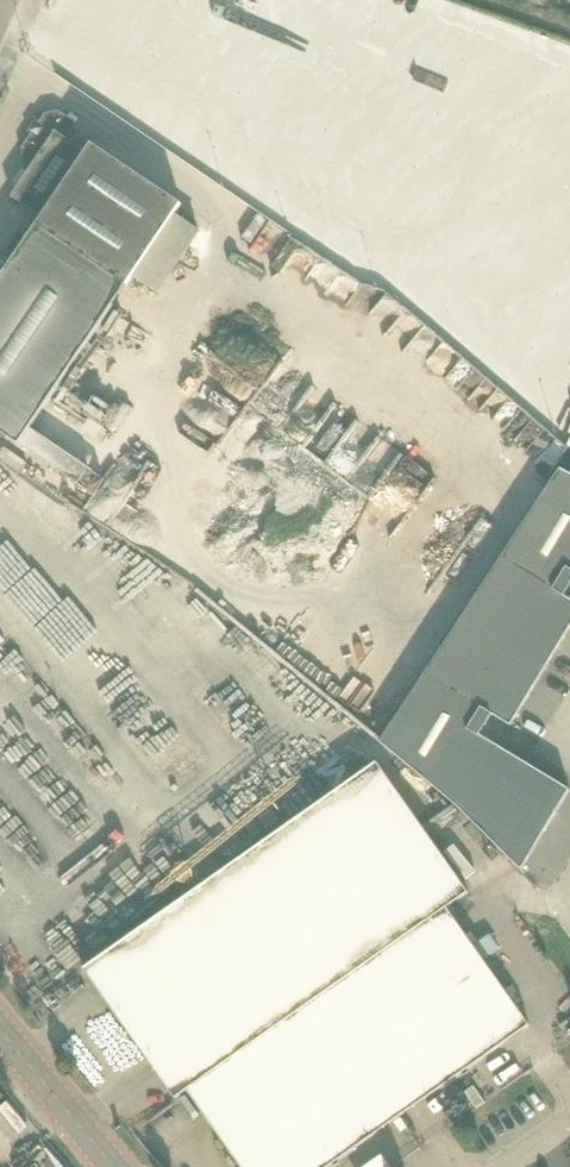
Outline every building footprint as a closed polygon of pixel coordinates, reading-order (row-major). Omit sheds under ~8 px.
[(337,0),(82,0),(80,3),(187,44),(179,62),(239,85),(245,70),(304,93),(316,62),(314,61),(337,0)] [(415,22),(401,64),(473,86),(486,44),(415,22)] [(547,150),(569,162),(569,106),(547,150)] [(19,444),(78,484),(89,469),(30,429),(181,205),(93,146),(88,153),(71,142),(77,134),(74,121),(59,111),(45,113),(21,149),(24,162),(32,167),(12,197),(44,218),(0,283),(0,431),(19,444)] [(196,179),(254,200),(271,151),(214,130),(196,179)] [(559,469),(501,558),(565,597),(569,588),(569,475),(559,469)] [(501,558),(482,586),(565,637),(569,630),(569,600),(565,597),(501,558)] [(565,637),(482,586),(464,615),(548,666),(565,637)] [(548,666),(464,615),(445,644),(530,696),(548,666)] [(530,696),(445,644),(426,672),(492,715),(511,726),(530,696)] [(492,715),(426,672),(381,742),(442,797),(480,735),(492,715)] [(442,797),(522,870),(569,791),(569,790),(480,735),(442,797)] [(381,954),(447,908),(468,893),(377,763),(84,969),(175,1099),(187,1090),(252,1044),(317,999),(381,954)] [(381,954),(464,1071),(529,1025),(447,908),(381,954)] [(400,1117),(464,1071),(381,954),(317,999),(400,1117)] [(252,1044),(335,1162),(400,1117),(317,999),(252,1044)] [(335,1162),(252,1044),(187,1090),(241,1166),(328,1166),(335,1162)] [(8,1166),(43,1166),(28,1150),(8,1166)]
